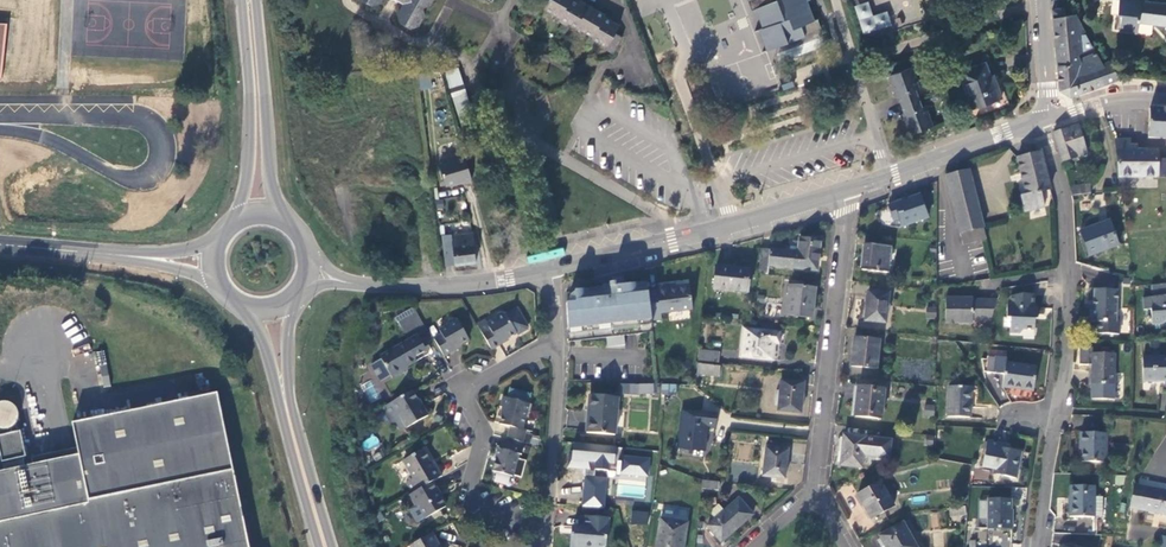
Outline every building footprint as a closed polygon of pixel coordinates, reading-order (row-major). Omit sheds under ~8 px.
[(403,3),(397,14),(400,22),(410,28),(418,26),(424,15),(422,7),(430,5),(433,0),(398,0),(403,3)] [(543,9),(559,18),(557,21),(567,27),(568,24),(592,37),(591,39),(606,47),(605,49),(613,54),(623,37),(615,33),(619,25),(605,17),(605,15),(581,1),(582,0),(548,0),(543,9)] [(751,10),(756,8),(763,28),(759,29),(767,50),(776,47),(805,35),(804,33),(801,25),(814,20),(807,0),(748,0),(751,10)] [(1132,0),(1119,0),(1117,14),(1120,15),(1119,30),(1137,32),(1138,22),(1165,26),(1165,4),(1134,0),(1132,0)] [(868,1),(854,6),(863,34),(892,24),(887,10),(873,15),(868,1)] [(1057,17),(1053,17),(1057,62),(1059,88),(1069,96),(1118,78),(1109,60),(1103,63),(1075,14),(1065,16),(1064,7),(1055,8),(1057,17)] [(801,25),(804,33),(820,26),(817,19),(814,20),(801,25)] [(962,71),(976,108),(1005,97),(1000,85),(997,86),(988,62),(962,71)] [(463,131),(477,127),(458,67),(444,72),(463,131)] [(909,134),(933,126),(925,105),(921,107),(918,98),(915,89),(919,88),(911,67),(887,76),(895,96),(897,95),(900,104),(903,113),(901,114),(909,134)] [(429,75),(418,78),(420,90),(432,87),(429,75)] [(830,104),(832,111),(842,108),(840,101),(830,104)] [(1150,108),(1149,138),(1165,139),(1165,109),(1150,108)] [(1078,126),(1053,133),(1062,162),(1086,154),(1083,145),(1078,126)] [(1115,140),(1119,177),(1165,178),(1165,159),(1158,159),(1158,151),(1129,150),(1129,140),(1115,140)] [(1050,190),(1040,150),(1014,157),(1022,194),(1017,195),(1024,212),(1044,207),(1039,192),(1050,190)] [(465,156),(440,163),(446,186),(461,181),(462,183),(472,180),(465,156)] [(968,169),(945,174),(963,245),(982,241),(986,240),(968,169)] [(1071,187),(1072,196),(1091,194),(1090,185),(1071,187)] [(928,217),(920,195),(888,206),(893,218),(898,216),(902,227),(928,217)] [(1119,245),(1110,221),(1080,232),(1089,257),(1119,245)] [(452,234),(456,265),(477,262),(473,232),(452,234)] [(453,248),(452,234),(442,235),(444,249),(453,248)] [(769,266),(817,271),(821,240),(800,238),(799,253),(761,249),(759,273),(768,274),(769,266)] [(890,247),(865,244),(862,269),(887,272),(890,247)] [(714,289),(748,293),(750,270),(716,266),(714,289)] [(569,307),(567,307),(568,333),(568,343),(607,338),(608,347),(625,345),(624,336),(653,332),(651,321),(648,292),(647,286),(625,289),(624,279),(612,281),(613,287),(610,287),(610,290),(607,291),(604,291),(575,295),(575,297),(576,306),(569,307)] [(1152,285),(1152,293),(1156,293),(1157,297),(1143,298),(1144,310),(1151,309),(1152,324),(1164,323),(1165,322),(1165,284),(1152,285)] [(675,289),(669,290),(668,286),(657,287),(657,291),(648,292),(651,321),(662,320),(661,313),(692,309),(690,287),(675,289)] [(815,289),(790,286),(787,315),(812,318),(815,289)] [(1117,322),(1118,290),(1094,290),(1094,305),(1090,305),(1090,322),(1096,322),(1095,334),(1119,335),(1120,322),(1117,322)] [(889,294),(868,292),(865,321),(886,324),(889,294)] [(1035,309),(1036,295),(1023,295),(1011,297),(1010,308),(1007,307),(1007,319),(1011,319),(1010,333),(1021,333),(1024,330),(1035,331),(1035,320),(1037,320),(1038,309),(1035,309)] [(972,321),(991,321),(998,299),(972,299),(972,298),(945,298),(945,324),(958,324),(958,322),(972,322),(972,321)] [(402,333),(423,326),(416,307),(395,315),(402,333)] [(482,333),(491,349),(500,345),(499,343),(516,333),(505,314),(502,313),(496,316),(495,319),(487,324),(490,328),(482,333)] [(434,339),(444,356),(452,351),(451,349),(469,339),(457,320),(454,319),(448,322),(447,325),(439,330),(442,334),(434,339)] [(743,328),(740,356),(772,360),(774,343),(778,343),(780,332),(776,331),(777,325),(762,324),(761,330),(743,328)] [(880,341),(854,338),(851,367),(877,369),(880,341)] [(380,357),(392,378),(403,372),(402,370),(416,361),(405,342),(380,357)] [(699,350),(698,360),(719,363),(720,352),(699,350)] [(1115,385),(1116,354),(1089,353),(1089,365),(1091,365),(1091,384),(1090,399),(1114,400),(1115,385)] [(1006,363),(1006,358),(996,357),(994,373),(1004,375),(1006,363)] [(1165,382),(1165,357),(1142,358),(1143,382),(1165,382)] [(1037,367),(1006,363),(1004,375),(1002,387),(1034,392),(1037,367)] [(720,367),(698,364),(697,374),(719,377),(720,367)] [(801,413),(805,383),(782,381),(778,411),(801,413)] [(661,393),(676,394),(676,384),(661,383),(661,393)] [(638,387),(638,396),(655,397),(655,388),(638,387)] [(884,390),(858,387),(855,417),(881,420),(884,390)] [(970,418),(971,388),(949,387),(947,417),(970,418)] [(516,389),(513,399),(524,402),(527,392),(516,389)] [(401,420),(406,428),(428,416),(422,406),(421,406),(412,391),(382,408),(392,425),(396,423),(401,420)] [(217,393),(72,423),(77,448),(79,455),(33,465),(0,472),(0,546),(249,546),(217,393)] [(587,433),(615,436),(618,398),(590,395),(587,433)] [(508,438),(523,443),(527,430),(522,429),(529,403),(503,396),(500,406),(505,408),(501,424),(511,427),(508,438)] [(19,421),(11,398),(0,402),(0,428),(19,421)] [(934,417),(935,404),(924,404),(924,416),(934,417)] [(718,415),(684,411),(680,448),(704,451),(707,427),(717,428),(718,415)] [(406,428),(401,420),(396,423),(400,432),(406,428)] [(10,429),(11,433),(0,436),(0,456),(1,462),(26,457),(20,431),(17,432),(16,424),(15,425),(13,427),(10,429)] [(1082,462),(1106,463),(1106,433),(1080,433),(1080,446),(1082,446),(1082,462)] [(887,440),(844,435),(840,466),(862,469),(863,456),(876,457),(886,450),(887,440)] [(522,455),(525,443),(523,443),(508,438),(505,450),(500,449),(499,448),(493,471),(512,477),(518,454),(522,455)] [(891,440),(887,440),(886,450),(876,457),(876,461),(888,462),(891,440)] [(1015,480),(1021,453),(1005,449),(1006,446),(988,442),(982,466),(994,469),(993,474),(1015,480)] [(785,479),(789,450),(766,447),(763,477),(785,479)] [(31,457),(33,465),(79,455),(77,448),(31,457)] [(405,483),(411,494),(433,481),(442,476),(435,466),(433,467),(423,449),(402,461),(412,479),(405,483)] [(621,463),(597,461),(594,493),(618,496),(621,463)] [(719,482),(703,480),(702,489),(718,490),(719,482)] [(411,494),(409,495),(415,506),(417,504),(425,519),(446,507),(437,491),(438,491),(433,481),(411,494)] [(857,495),(871,520),(894,507),(880,482),(857,495)] [(1070,517),(1094,518),(1094,517),(1095,497),(1095,486),(1071,486),(1070,517)] [(1130,509),(1165,515),(1165,492),(1134,486),(1130,509)] [(623,510),(650,513),(651,497),(624,495),(623,510)] [(1095,497),(1094,517),(1102,517),(1103,497),(1095,497)] [(739,499),(725,511),(716,519),(707,526),(722,542),(753,515),(739,499)] [(1011,517),(1012,500),(988,499),(987,529),(1012,529),(1013,517),(1011,517)] [(716,519),(725,511),(719,504),(710,512),(716,519)] [(943,511),(929,514),(932,528),(946,525),(943,511)] [(608,518),(581,516),(580,528),(575,527),(575,534),(572,534),(571,546),(584,546),(593,546),(604,546),(606,546),(608,518)] [(687,523),(661,519),(657,546),(683,546),(687,523)] [(880,536),(885,546),(886,546),(887,546),(916,546),(903,523),(880,536)] [(932,546),(945,546),(945,529),(933,529),(932,546)] [(432,533),(410,546),(411,546),(438,546),(436,544),(438,543),(432,533)]
